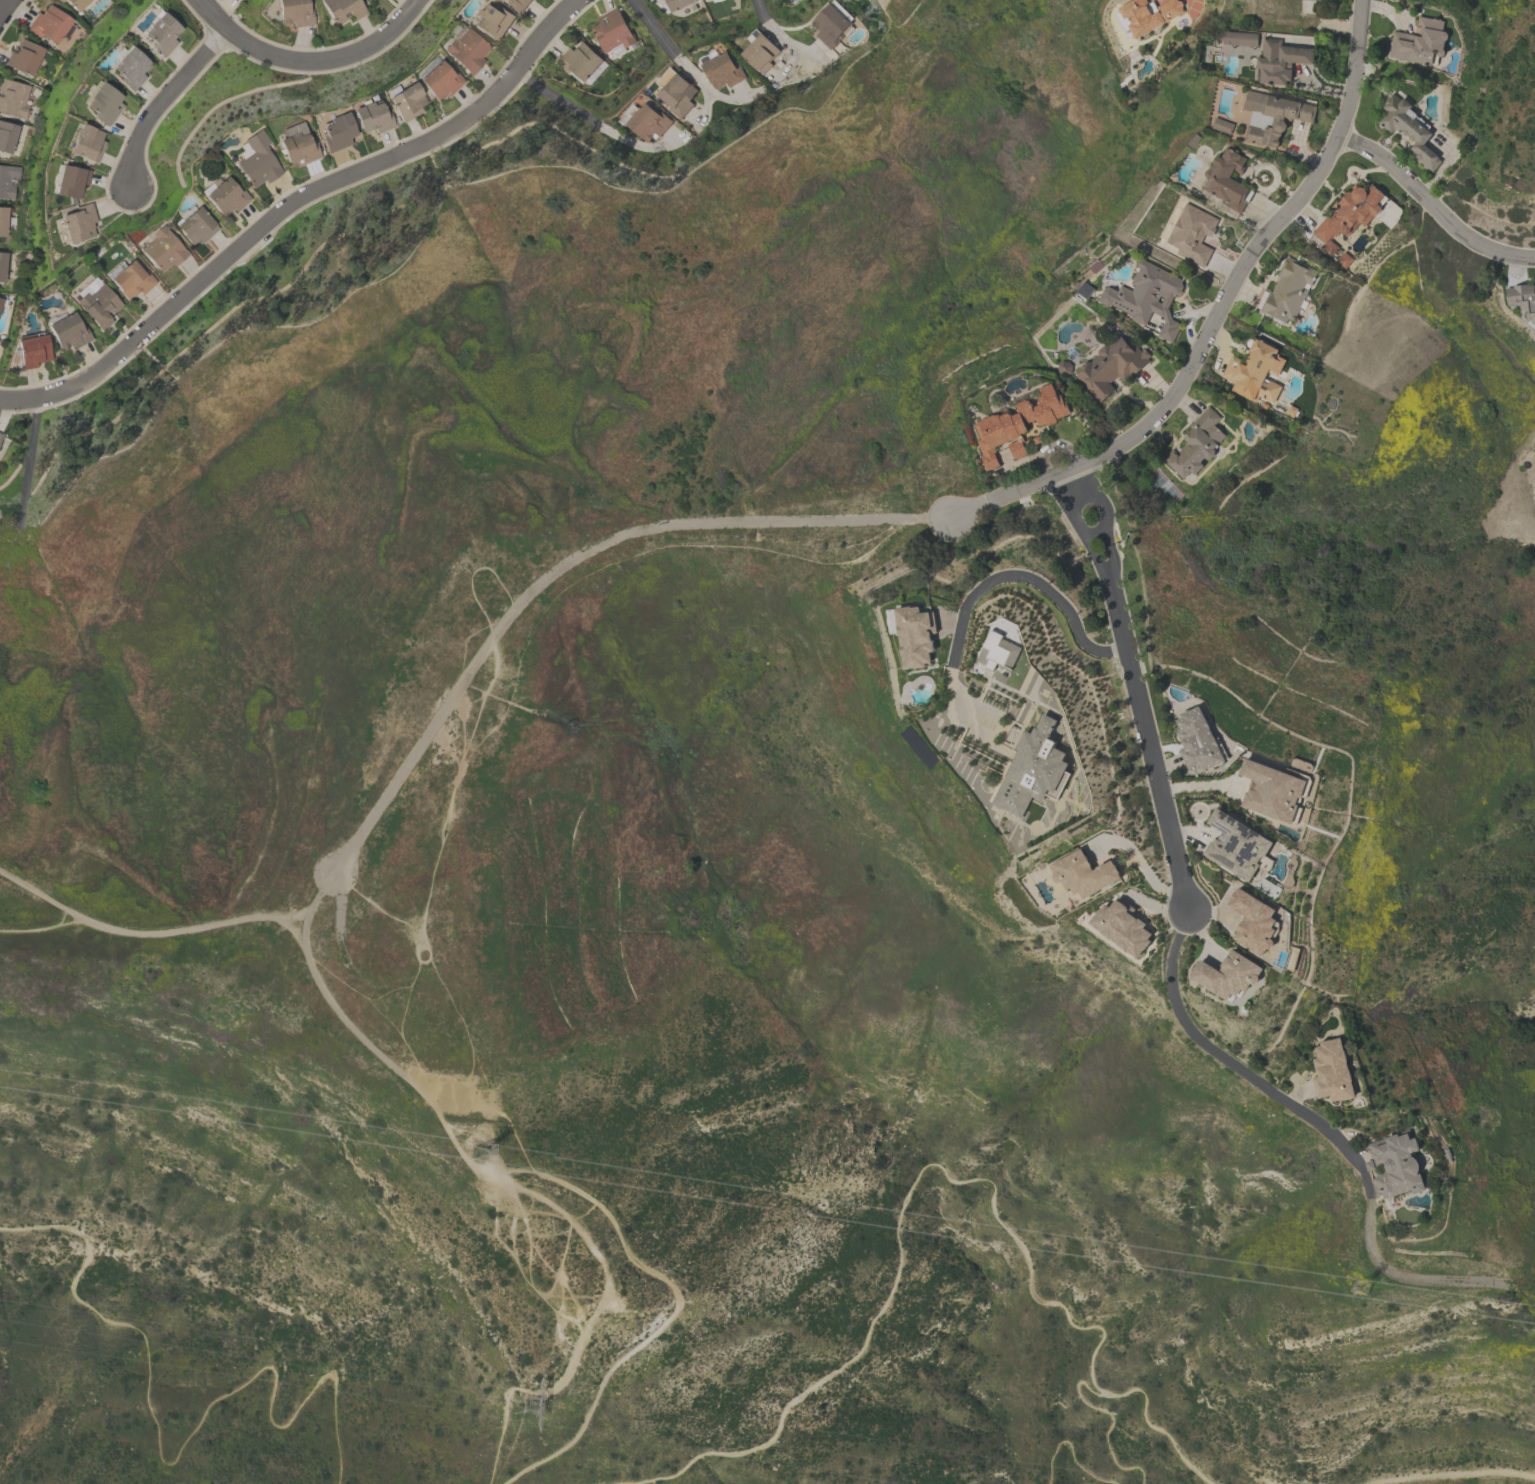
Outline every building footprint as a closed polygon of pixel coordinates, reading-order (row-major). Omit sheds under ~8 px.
[(76,12),(65,0),(90,0),(76,12)] [(279,23),(276,0),(309,0),(310,6),(307,6),(307,8),(311,8),(313,24),(292,27),(291,21),(288,22),(288,23),(281,24),(281,23),(279,23)] [(334,25),(320,0),(358,0),(365,12),(352,20),(347,10),(342,13),(345,18),(334,25)] [(508,3),(510,0),(532,0),(521,14),(508,3)] [(671,13),(665,0),(698,0),(671,13)] [(811,23),(831,4),(832,4),(836,0),(841,5),(837,9),(851,25),(854,28),(846,36),(843,33),(842,33),(845,36),(830,50),(813,33),(817,29),(816,28),(812,24),(811,23)] [(1156,8),(1152,2),(1148,4),(1146,0),(1134,0),(1118,9),(1120,12),(1115,15),(1129,38),(1133,36),(1136,40),(1165,23),(1165,22),(1176,15),(1178,16),(1183,13),(1183,11),(1181,8),(1183,4),(1181,2),(1178,1),(1177,0),(1169,0),(1156,8)] [(40,14),(48,3),(71,20),(69,23),(74,26),(66,38),(61,35),(55,44),(41,34),(38,38),(25,29),(36,12),(40,14)] [(471,26),(477,18),(476,18),(483,9),(484,10),(489,3),(498,10),(501,6),(515,17),(500,38),(496,35),(491,41),(471,26)] [(604,54),(590,28),(599,23),(597,19),(617,8),(635,43),(623,49),(625,51),(614,57),(611,50),(604,54)] [(180,29),(171,38),(176,42),(162,57),(150,45),(152,42),(143,34),(149,27),(148,26),(161,12),(180,29)] [(1393,31),(1419,37),(1421,29),(1416,28),(1419,16),(1433,19),(1433,18),(1435,19),(1436,18),(1439,19),(1439,20),(1441,20),(1441,21),(1444,22),(1442,32),(1446,33),(1449,35),(1448,39),(1444,41),(1443,49),(1445,52),(1444,56),(1441,57),(1438,57),(1436,66),(1432,65),(1431,66),(1388,56),(1393,31)] [(470,75),(441,50),(445,45),(444,43),(444,42),(444,40),(446,37),(449,40),(450,39),(453,42),(465,28),(488,47),(479,57),(483,60),(470,75)] [(780,51),(769,62),(772,65),(761,75),(741,54),(756,39),(751,34),(756,29),(761,34),(762,33),(780,51)] [(1223,31),(1258,34),(1257,47),(1222,44),(1223,31)] [(3,63),(9,51),(13,53),(20,38),(43,49),(43,50),(45,51),(42,57),(43,60),(41,66),(37,66),(33,75),(31,74),(30,76),(3,63)] [(1287,85),(1287,81),(1291,81),(1292,70),(1285,69),(1286,67),(1291,68),(1292,63),(1313,65),(1314,50),(1282,46),(1282,40),(1264,39),(1261,58),(1257,58),(1256,69),(1258,69),(1257,81),(1260,82),(1260,84),(1287,85)] [(583,82),(570,70),(568,73),(556,62),(569,47),(573,50),(580,43),(581,43),(582,41),(603,60),(583,82)] [(111,68),(117,62),(116,61),(130,46),(149,63),(140,73),(144,77),(131,91),(118,80),(121,77),(111,68)] [(701,65),(702,64),(700,60),(702,58),(702,57),(704,56),(706,56),(716,51),(718,56),(727,51),(735,66),(738,64),(746,78),(728,88),(726,83),(714,90),(701,65)] [(448,94),(443,90),(434,99),(416,80),(438,60),(448,72),(452,69),(463,81),(448,94)] [(657,83),(670,68),(676,74),(677,73),(698,91),(689,101),(693,104),(679,119),(667,109),(670,107),(657,96),(664,89),(657,83)] [(2,91),(0,90),(0,82),(1,78),(29,86),(24,103),(28,104),(24,119),(0,112),(0,96),(2,91)] [(401,122),(399,118),(398,118),(386,98),(386,97),(383,92),(394,85),(398,91),(402,88),(401,87),(412,81),(425,102),(418,107),(420,111),(401,122)] [(107,127),(92,117),(94,114),(85,106),(90,99),(88,98),(99,82),(121,96),(117,102),(122,105),(107,127)] [(1284,119),(1284,122),(1287,127),(1286,131),(1282,133),(1279,146),(1277,147),(1276,149),(1244,141),(1247,125),(1248,125),(1251,112),(1243,110),(1248,91),(1316,107),(1313,124),(1292,119),(1292,121),(1284,119)] [(1432,135),(1423,144),(1438,158),(1442,162),(1432,173),(1418,160),(1419,160),(1415,157),(1417,155),(1410,149),(1415,143),(1413,141),(1413,142),(1408,138),(1409,137),(1406,135),(1406,136),(1401,132),(1402,131),(1400,129),(1398,132),(1394,129),(1390,133),(1377,122),(1382,116),(1377,112),(1384,103),(1383,103),(1388,97),(1389,98),(1392,94),(1394,96),(1394,95),(1401,101),(1403,99),(1412,107),(1410,109),(1416,115),(1416,116),(1419,119),(1420,118),(1430,127),(1427,130),(1432,135)] [(393,126),(375,134),(372,128),(360,133),(350,110),(369,101),(371,105),(378,102),(382,111),(386,110),(393,126)] [(626,125),(627,124),(625,122),(631,115),(627,112),(634,105),(639,109),(645,102),(652,108),(654,106),(672,122),(659,137),(654,133),(647,141),(644,139),(643,140),(626,125)] [(320,124),(328,121),(327,119),(345,112),(354,134),(347,137),(350,143),(327,153),(320,138),(324,136),(320,128),(322,127),(320,124)] [(1211,128),(1215,117),(1233,124),(1229,135),(1211,128)] [(9,154),(0,152),(0,121),(18,126),(9,154)] [(95,162),(68,151),(80,123),(93,129),(93,128),(103,132),(100,140),(104,142),(95,162)] [(268,143),(263,146),(281,173),(265,183),(263,180),(251,188),(234,162),(240,158),(236,153),(240,151),(237,146),(242,142),(241,141),(258,129),(268,143)] [(277,141),(286,137),(286,136),(295,132),(297,136),(305,133),(309,142),(312,141),(319,156),(294,167),(292,162),(287,164),(277,141)] [(1254,192),(1247,203),(1246,202),(1239,214),(1227,206),(1228,204),(1207,192),(1207,191),(1202,187),(1207,179),(1205,177),(1204,174),(1206,171),(1209,170),(1213,164),(1212,163),(1216,157),(1218,156),(1221,158),(1227,148),(1247,160),(1243,166),(1245,168),(1241,175),(1233,171),(1229,178),(1254,192)] [(13,199),(0,198),(0,164),(19,166),(18,180),(10,179),(10,184),(14,184),(13,199)] [(79,199),(54,194),(54,193),(51,192),(52,185),(56,186),(61,165),(84,170),(84,169),(90,170),(86,185),(82,184),(79,199)] [(203,195),(225,176),(236,189),(239,187),(249,198),(234,211),(231,208),(221,216),(203,195)] [(1365,227),(1359,223),(1348,236),(1343,236),(1338,232),(1335,237),(1332,235),(1325,244),(1312,233),(1328,215),(1331,217),(1341,206),(1337,204),(1348,191),(1352,193),(1354,190),(1356,189),(1359,188),(1361,188),(1363,189),(1365,191),(1371,184),(1388,199),(1381,207),(1382,209),(1375,218),(1374,217),(1365,227)] [(60,216),(76,211),(75,207),(90,202),(96,221),(92,223),(93,227),(92,228),(95,236),(68,244),(60,216)] [(1203,269),(1175,254),(1178,249),(1165,242),(1186,202),(1219,219),(1215,227),(1216,228),(1212,237),(1211,236),(1210,238),(1205,236),(1201,243),(1214,249),(1203,269)] [(217,227),(200,243),(197,239),(190,244),(174,227),(175,225),(173,223),(178,218),(181,221),(197,206),(217,227)] [(159,272),(139,249),(153,237),(150,233),(162,223),(187,253),(172,266),(170,263),(159,272)] [(1329,240),(1339,248),(1332,256),(1322,248),(1329,240)] [(7,286),(8,253),(0,252),(0,286),(7,286)] [(1336,261),(1344,252),(1353,259),(1345,269),(1336,261)] [(1258,313),(1269,291),(1272,292),(1278,279),(1277,278),(1287,257),(1317,272),(1303,300),(1308,302),(1304,309),(1300,307),(1289,328),(1258,313)] [(1156,335),(1163,322),(1163,317),(1151,312),(1144,324),(1131,318),(1132,315),(1111,305),(1107,306),(1101,302),(1098,299),(1104,288),(1108,288),(1117,292),(1120,286),(1132,291),(1135,285),(1132,283),(1132,279),(1134,276),(1137,273),(1140,269),(1137,267),(1136,264),(1138,260),(1142,259),(1182,280),(1181,282),(1182,283),(1183,287),(1180,294),(1176,295),(1174,295),(1168,308),(1172,320),(1178,323),(1176,326),(1179,328),(1171,343),(1156,335)] [(107,273),(121,261),(125,265),(132,260),(142,272),(145,269),(155,281),(140,294),(138,291),(133,295),(132,294),(126,300),(109,279),(111,277),(107,273)] [(74,301),(79,297),(76,293),(94,276),(101,283),(102,282),(121,305),(120,306),(121,306),(115,311),(114,311),(112,313),(109,309),(105,313),(112,321),(100,331),(74,301)] [(1086,300),(1076,292),(1084,282),(1094,290),(1086,300)] [(1534,286),(1534,292),(1534,327),(1531,324),(1531,322),(1527,323),(1526,310),(1521,311),(1520,305),(1508,306),(1506,289),(1513,289),(1513,287),(1529,285),(1529,286),(1534,286)] [(91,338),(73,348),(70,343),(67,344),(68,345),(61,349),(61,348),(59,349),(46,326),(47,325),(45,320),(52,315),(53,317),(63,312),(65,315),(67,314),(66,313),(70,310),(71,312),(72,311),(80,326),(83,324),(91,338)] [(22,370),(16,340),(35,337),(34,333),(40,332),(41,335),(45,334),(50,359),(35,363),(36,367),(22,370)] [(1098,402),(1089,390),(1087,392),(1075,376),(1081,371),(1080,369),(1081,366),(1085,361),(1090,362),(1097,354),(1098,349),(1104,344),(1109,344),(1124,333),(1141,351),(1144,349),(1151,356),(1148,359),(1150,361),(1143,369),(1138,373),(1129,377),(1122,382),(1117,376),(1110,382),(1115,388),(1110,394),(1104,399),(1098,402)] [(1220,376),(1231,354),(1248,362),(1250,357),(1248,356),(1251,351),(1249,350),(1251,348),(1248,347),(1247,345),(1248,342),(1250,340),(1252,339),(1254,340),(1255,338),(1279,350),(1277,354),(1279,355),(1278,357),(1285,360),(1276,377),(1267,373),(1265,378),(1269,381),(1269,380),(1282,386),(1273,403),(1268,401),(1267,403),(1257,398),(1255,403),(1230,390),(1234,383),(1220,376)] [(1067,376),(1072,372),(1072,366),(1068,361),(1062,361),(1057,365),(1057,371),(1061,375),(1067,376)] [(973,423),(994,415),(994,416),(998,414),(999,416),(1006,414),(1004,411),(1009,409),(1011,416),(1019,413),(1015,403),(1028,398),(1031,407),(1040,403),(1037,397),(1042,395),(1038,387),(1051,382),(1056,394),(1060,392),(1064,402),(1065,401),(1070,413),(1055,419),(1056,422),(1046,426),(1045,423),(1037,426),(1035,420),(1024,424),(1027,432),(1019,435),(1027,454),(1013,459),(1006,442),(994,447),(995,452),(992,453),(997,465),(984,471),(979,457),(982,456),(976,440),(979,439),(973,423)] [(1285,414),(1290,405),(1298,409),(1293,418),(1285,414)] [(1182,439),(1190,431),(1191,432),(1193,429),(1190,426),(1209,406),(1222,419),(1214,426),(1226,437),(1213,450),(1215,451),(1215,457),(1211,460),(1207,460),(1205,458),(1200,463),(1204,466),(1194,476),(1191,473),(1184,480),(1162,459),(1172,449),(1176,453),(1186,443),(1182,439)] [(1032,437),(1039,434),(1042,441),(1034,444),(1032,437)] [(922,665),(923,669),(913,670),(912,669),(901,670),(893,609),(909,607),(910,609),(917,608),(918,615),(928,613),(930,630),(925,630),(925,633),(927,633),(928,642),(930,642),(931,653),(927,654),(928,664),(922,665)] [(989,631),(1001,637),(1000,640),(1020,649),(1010,671),(995,664),(991,673),(983,669),(984,667),(972,662),(975,655),(977,656),(989,631)] [(1197,702),(1224,759),(1209,767),(1209,765),(1202,769),(1199,762),(1187,768),(1178,749),(1183,746),(1181,741),(1180,742),(1174,729),(1179,727),(1174,718),(1180,715),(1178,711),(1187,707),(1188,707),(1197,702)] [(1022,733),(1029,736),(1032,730),(1034,731),(1041,716),(1056,723),(1047,741),(1054,745),(1052,749),(1064,755),(1061,762),(1067,765),(1053,795),(1046,791),(1040,803),(1031,799),(1020,821),(990,807),(1016,753),(1013,751),(1022,733)] [(1290,822),(1297,803),(1294,802),(1297,795),(1299,795),(1306,778),(1244,756),(1238,773),(1253,778),(1252,780),(1250,779),(1246,791),(1245,790),(1240,805),(1290,822)] [(1215,808),(1273,843),(1265,856),(1274,861),(1267,873),(1258,868),(1249,883),(1202,855),(1210,841),(1212,843),(1215,839),(1217,840),(1222,832),(1206,823),(1215,808)] [(1047,867),(1078,851),(1082,858),(1083,857),(1091,872),(1094,871),(1094,869),(1103,865),(1103,866),(1110,862),(1113,867),(1114,866),(1119,874),(1118,875),(1120,881),(1082,901),(1078,894),(1073,897),(1069,890),(1064,892),(1059,883),(1056,885),(1054,885),(1053,884),(1051,882),(1050,880),(1050,877),(1051,876),(1047,867)] [(1237,887),(1276,910),(1271,918),(1276,921),(1272,929),(1275,932),(1271,940),(1273,942),(1273,944),(1273,947),(1270,949),(1268,950),(1266,949),(1262,956),(1232,939),(1237,931),(1236,931),(1242,921),(1243,922),(1245,917),(1234,910),(1226,905),(1237,887)] [(1089,924),(1098,910),(1100,911),(1104,905),(1109,909),(1115,901),(1128,910),(1126,913),(1138,921),(1139,919),(1146,924),(1143,928),(1152,934),(1148,940),(1152,942),(1146,951),(1144,950),(1138,958),(1128,951),(1127,952),(1118,946),(1119,945),(1111,939),(1110,940),(1102,935),(1103,933),(1089,924)] [(1226,957),(1228,958),(1232,950),(1263,969),(1258,977),(1259,980),(1258,983),(1256,985),(1252,986),(1250,984),(1245,993),(1241,990),(1236,997),(1231,994),(1226,1001),(1189,978),(1192,974),(1190,973),(1196,963),(1198,965),(1200,961),(1218,972),(1221,968),(1220,967),(1226,957)] [(1317,1097),(1311,1076),(1317,1075),(1316,1074),(1315,1073),(1315,1072),(1316,1070),(1314,1071),(1311,1058),(1316,1057),(1313,1046),(1319,1045),(1319,1041),(1339,1036),(1342,1049),(1343,1049),(1346,1059),(1345,1060),(1347,1068),(1348,1068),(1351,1079),(1350,1079),(1354,1094),(1330,1100),(1329,1094),(1317,1097)] [(1367,1144),(1384,1138),(1383,1137),(1396,1132),(1397,1135),(1406,1132),(1408,1138),(1414,1136),(1419,1149),(1410,1152),(1411,1155),(1413,1156),(1416,1158),(1417,1161),(1418,1165),(1418,1168),(1416,1171),(1417,1172),(1419,1172),(1425,1188),(1412,1193),(1411,1188),(1383,1198),(1381,1191),(1378,1192),(1373,1177),(1377,1176),(1376,1173),(1384,1170),(1381,1164),(1374,1166),(1374,1167),(1366,1170),(1363,1162),(1370,1159),(1368,1152),(1369,1151),(1367,1144)]
